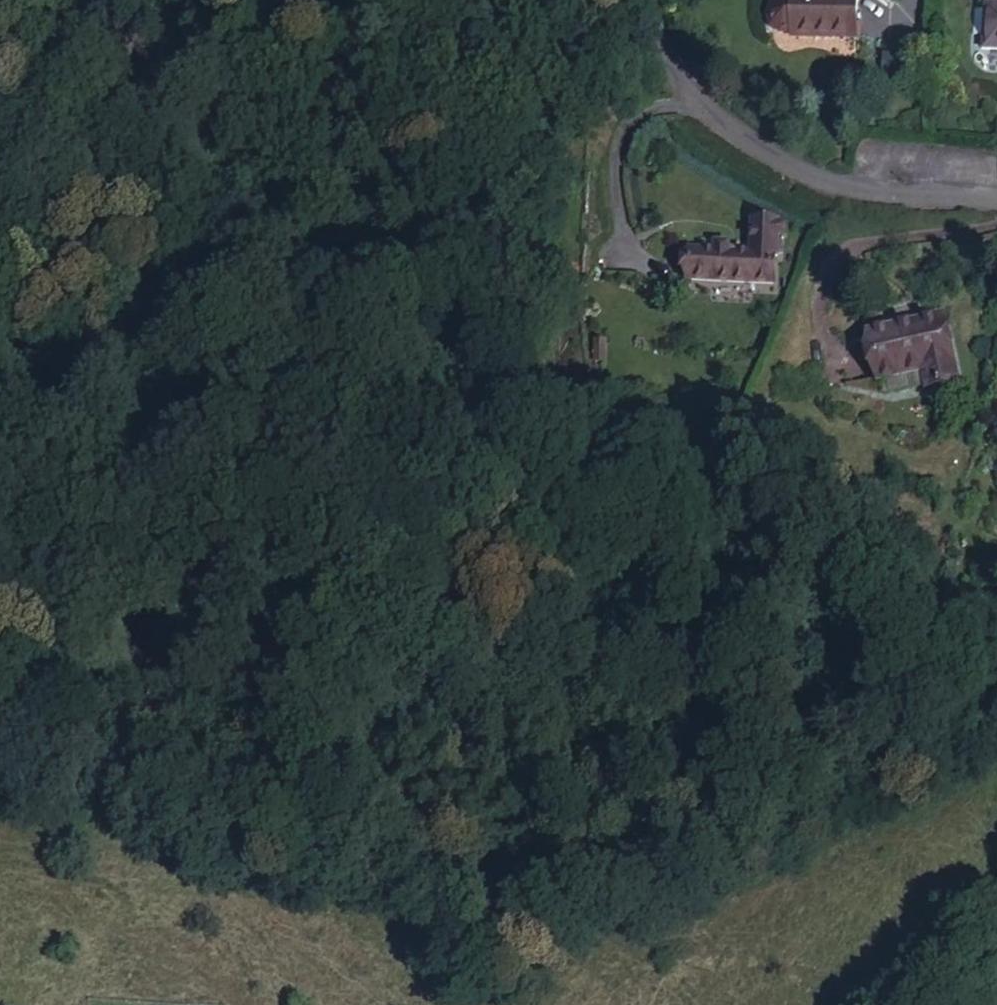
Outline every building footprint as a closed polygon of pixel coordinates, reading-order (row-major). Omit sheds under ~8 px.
[(776,5),(774,17),(775,28),(780,37),(791,37),(791,41),(855,43),(857,0),(779,0),(776,5)] [(988,9),(985,49),(996,50),(996,9),(988,9)] [(774,255),(728,252),(729,246),(716,246),(716,252),(689,250),(689,279),(773,284),(774,255)] [(926,387),(955,380),(943,319),(870,334),(879,378),(922,370),(926,387)] [(596,360),(604,360),(605,341),(596,340),(596,360)]
